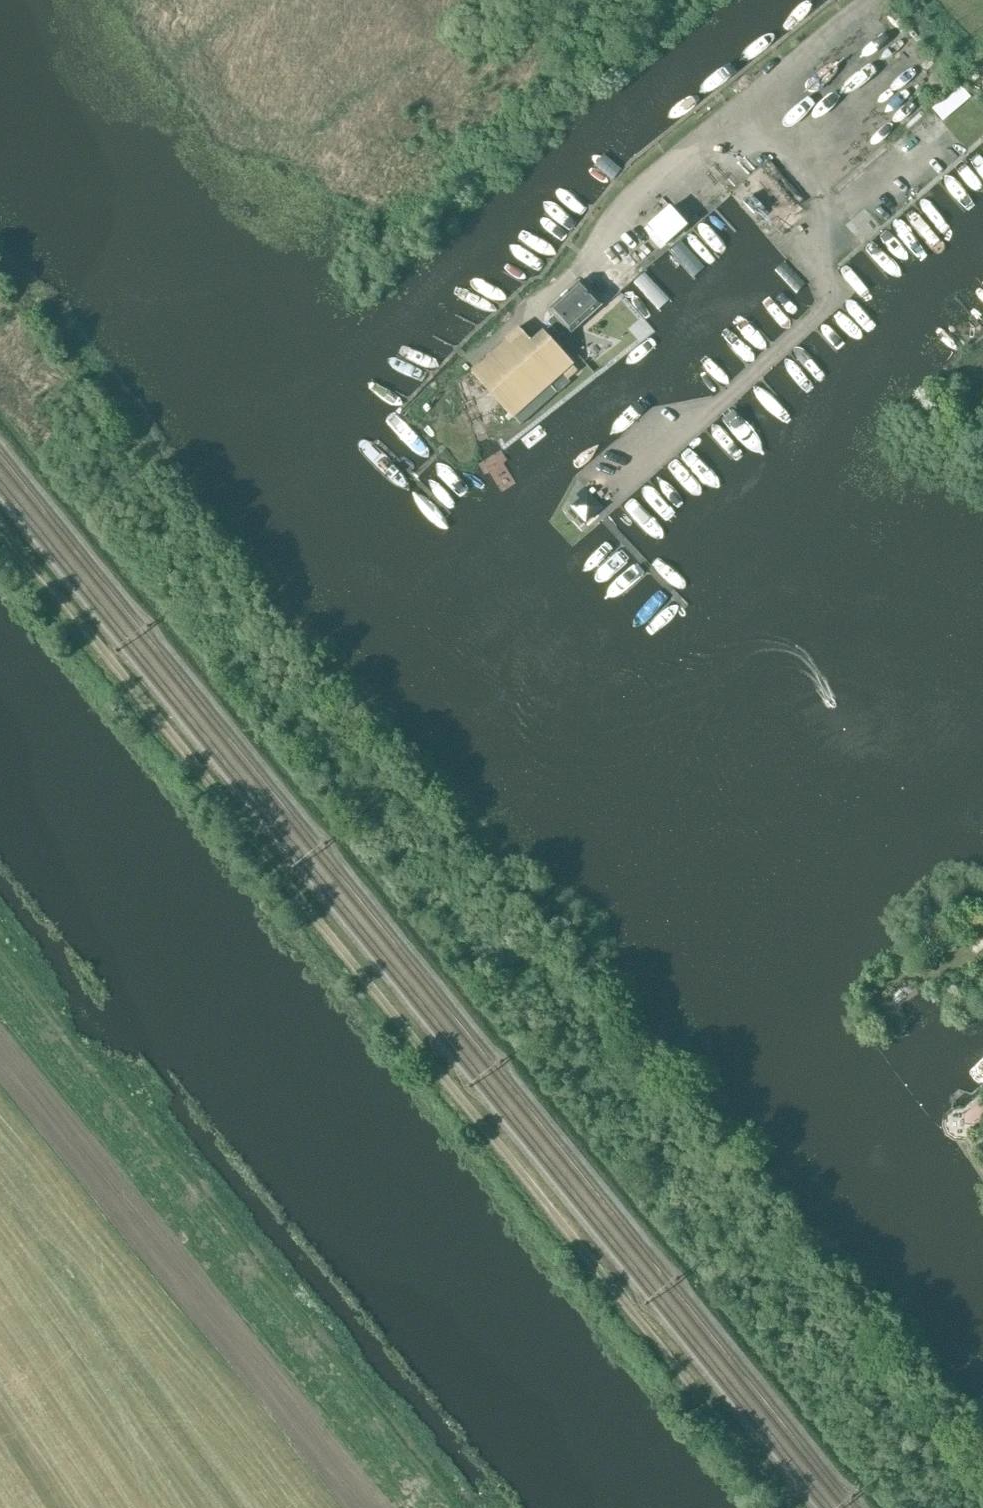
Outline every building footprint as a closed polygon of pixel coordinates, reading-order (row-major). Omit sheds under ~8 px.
[(671,207),(647,229),(657,240),(663,246),(687,224),(671,207)] [(571,333),(603,305),(581,280),(550,309),(555,315),(548,321),(561,336),(568,329),(571,333)] [(573,365),(574,364),(544,331),(532,341),(521,328),(472,372),(513,419),(514,418),(521,425),(557,393),(558,394),(571,383),(568,380),(578,371),(573,365)] [(588,493),(573,506),(587,522),(602,508),(588,493)]
